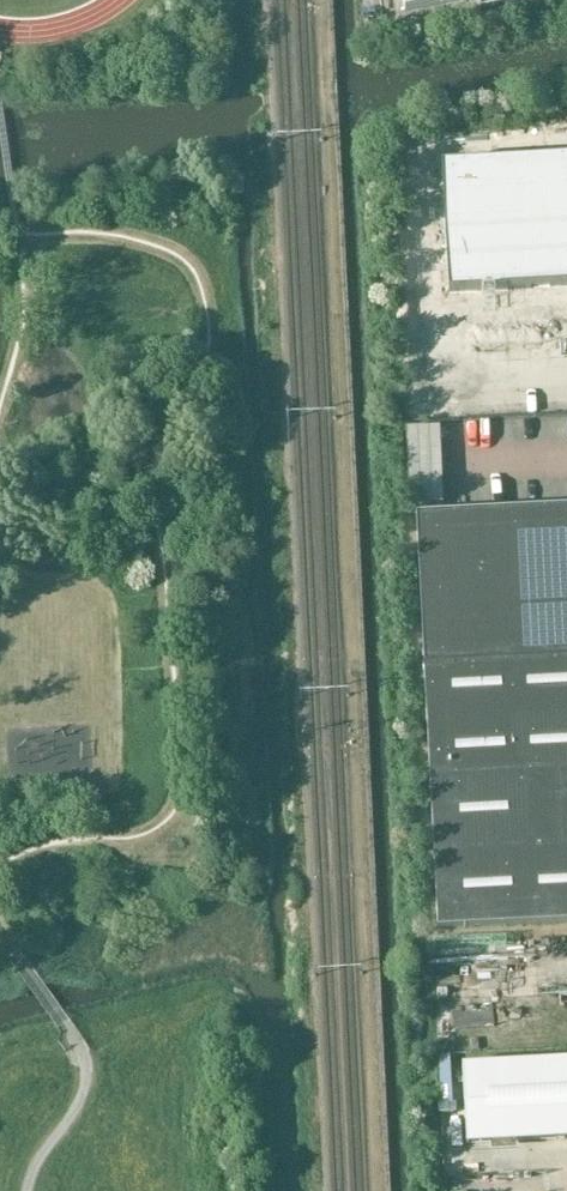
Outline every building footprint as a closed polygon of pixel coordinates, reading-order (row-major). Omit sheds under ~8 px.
[(406,13),(473,0),(403,0),(406,13)] [(481,15),(553,0),(478,0),(481,15)] [(566,286),(566,159),(442,166),(449,293),(566,286)] [(425,666),(431,780),(439,929),(566,922),(566,507),(418,515),(425,666)] [(499,1000),(545,1001),(546,980),(500,979),(499,1000)] [(468,1143),(566,1138),(566,1060),(464,1066),(468,1143)]
